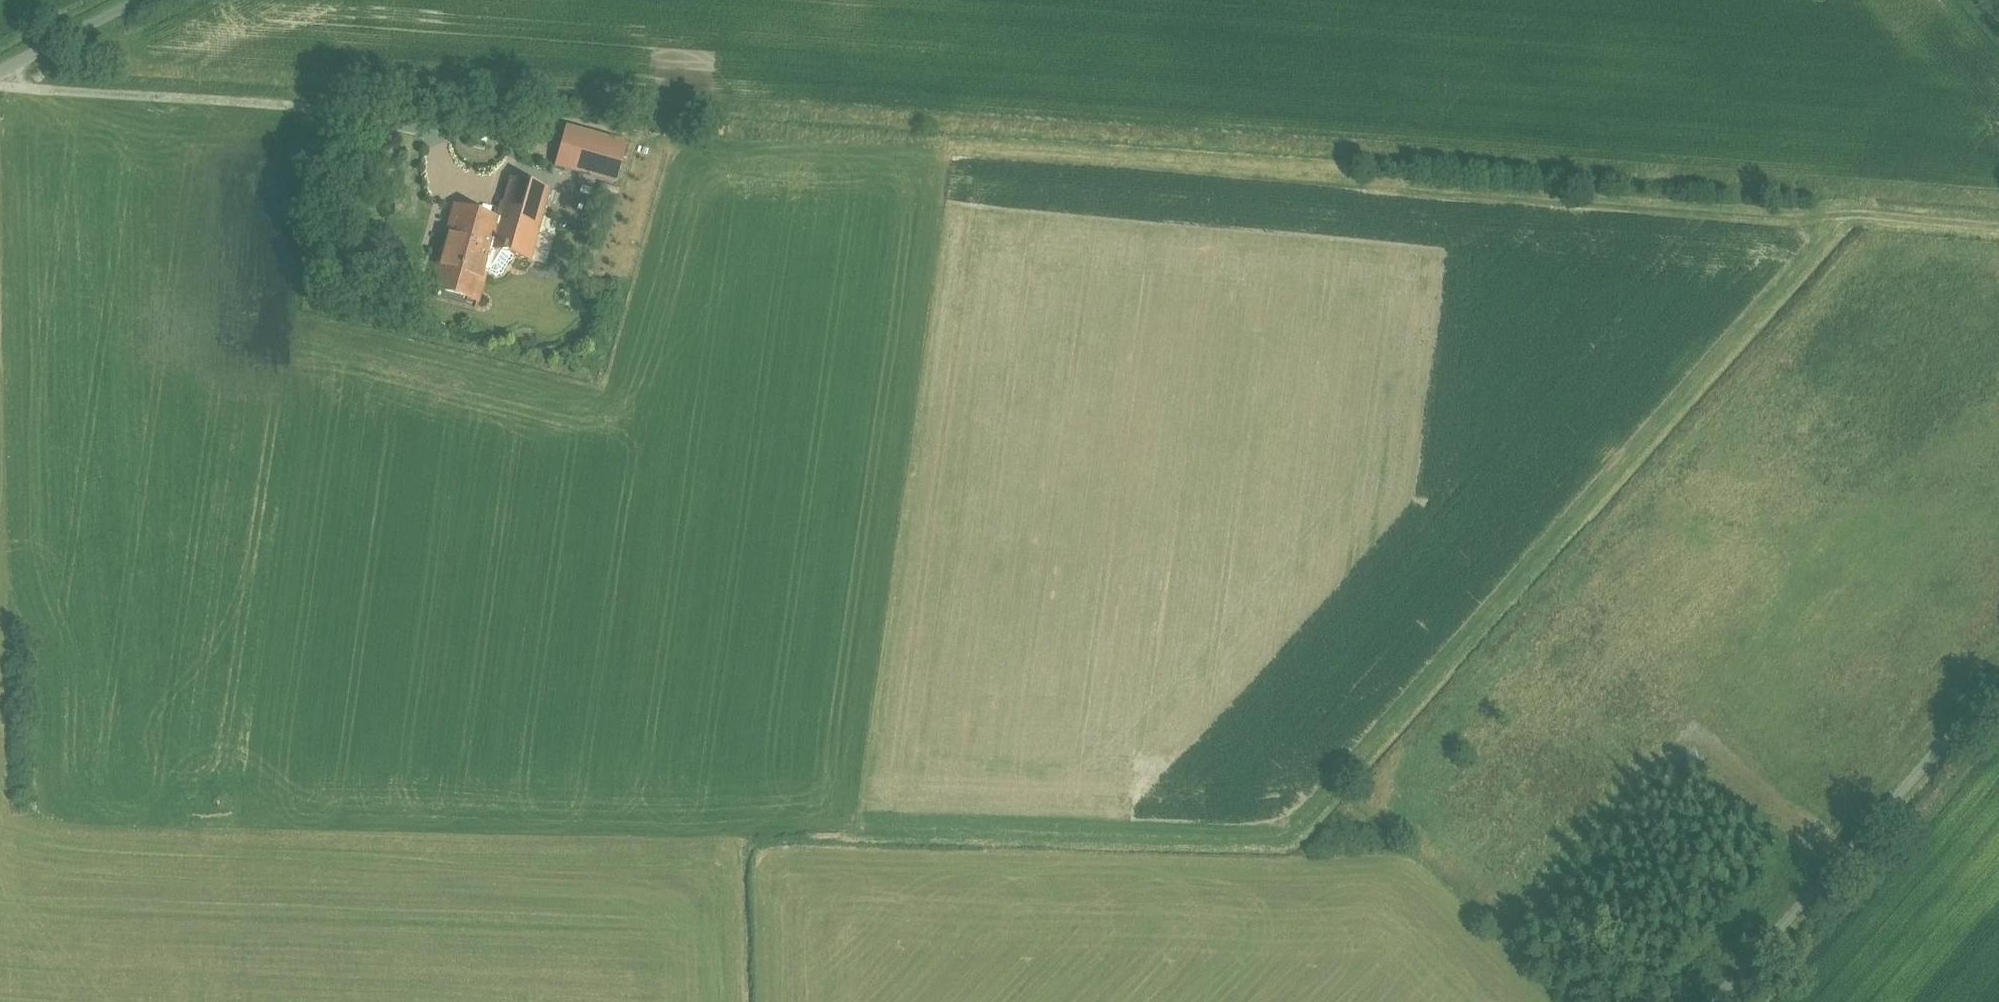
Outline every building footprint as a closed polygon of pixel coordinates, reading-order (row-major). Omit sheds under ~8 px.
[(567,128),(556,166),(616,183),(627,145),(567,128)] [(446,241),(491,253),(492,249),(528,260),(549,190),(513,180),(501,219),(457,206),(446,241)] [(476,301),(491,253),(446,241),(432,288),(476,301)]
